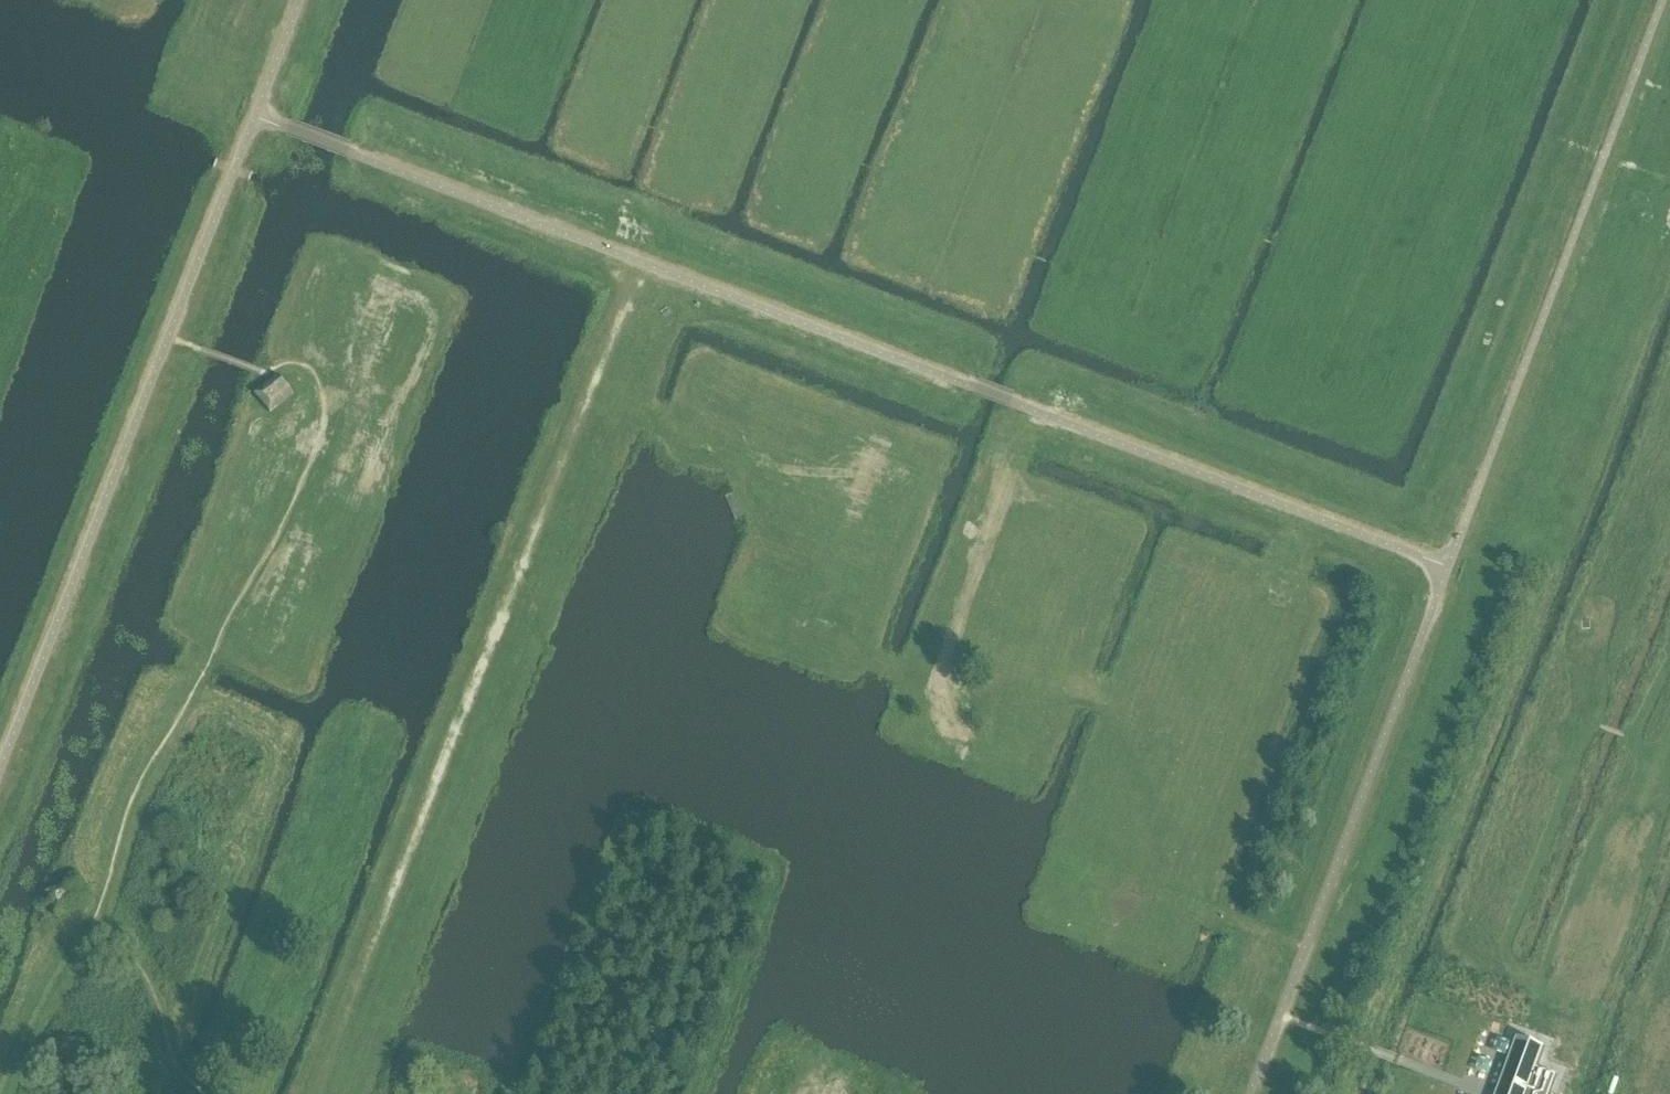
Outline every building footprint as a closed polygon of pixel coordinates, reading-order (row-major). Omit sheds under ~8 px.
[(296,396),(285,380),(259,397),(270,413),(296,396)] [(1494,1093),(1547,1093),(1556,1070),(1536,1063),(1543,1044),(1515,1034),(1494,1093)]
